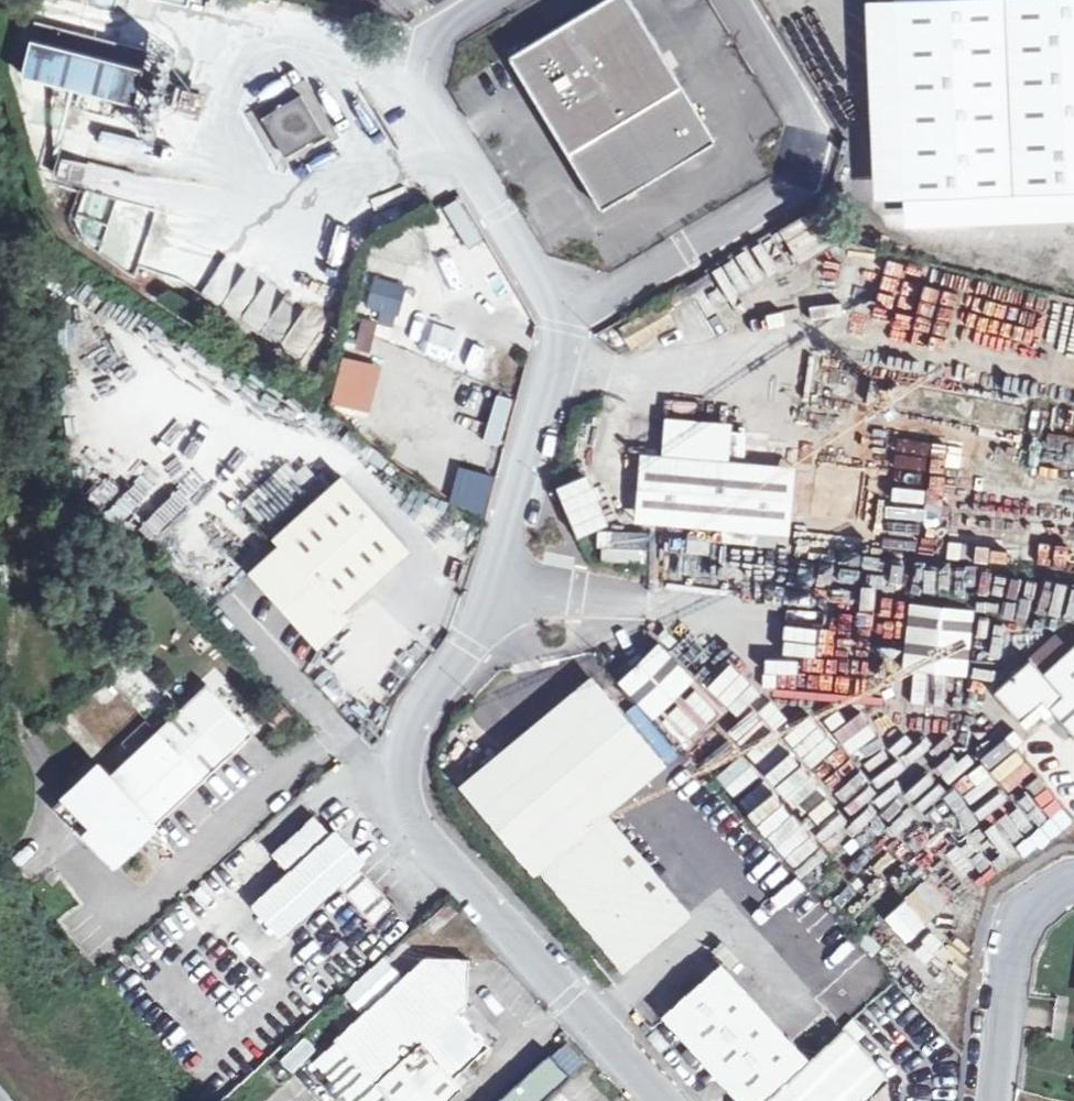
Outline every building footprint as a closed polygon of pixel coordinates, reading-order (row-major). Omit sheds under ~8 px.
[(563,161),(678,93),(621,0),(614,0),(506,63),(563,161)] [(891,12),(895,209),(1073,205),(1073,8),(891,12)] [(129,111),(143,59),(34,30),(20,82),(129,111)] [(144,108),(157,112),(198,122),(203,103),(164,93),(148,89),(144,108)] [(596,217),(630,196),(626,190),(671,162),(676,170),(711,148),(678,93),(563,161),(596,217)] [(257,125),(281,164),(319,141),(295,101),(257,125)] [(111,131),(116,113),(74,102),(69,120),(111,131)] [(630,196),(676,170),(671,162),(626,190),(630,196)] [(102,181),(103,168),(70,166),(69,179),(102,181)] [(81,208),(106,216),(111,198),(87,191),(81,208)] [(366,326),(397,335),(413,278),(382,270),(366,326)] [(686,287),(693,299),(714,286),(707,275),(686,287)] [(371,364),(374,351),(378,337),(364,333),(357,361),(371,364)] [(647,529),(655,461),(634,459),(626,527),(647,529)] [(647,529),(759,540),(765,472),(655,461),(647,529)] [(458,506),(485,513),(495,475),(468,468),(458,506)] [(557,485),(577,534),(611,521),(590,472),(557,485)] [(788,474),(765,472),(759,540),(781,542),(788,474)] [(329,475),(260,534),(268,543),(239,568),(303,643),(333,616),(326,609),(393,550),(329,475)] [(599,532),(600,564),(647,561),(645,529),(599,532)] [(914,602),(910,637),(969,645),(973,610),(914,602)] [(690,616),(666,635),(712,693),(746,666),(718,631),(708,639),(690,616)] [(1044,664),(1065,644),(1055,633),(1034,654),(1044,664)] [(977,695),(1007,735),(1026,722),(1018,709),(1028,702),(1071,756),(1073,754),(1073,645),(1030,678),(1018,664),(977,695)] [(680,743),(720,704),(662,646),(623,684),(680,743)] [(898,707),(963,716),(969,671),(904,662),(898,707)] [(580,818),(594,806),(651,759),(581,675),(452,781),(523,866),(528,862),(610,961),(664,917),(580,818)] [(95,767),(137,815),(238,726),(196,678),(95,767)] [(1009,788),(1033,769),(1014,745),(990,764),(1009,788)] [(677,906),(594,806),(580,818),(664,917),(677,906)] [(320,832),(323,830),(303,810),(259,850),(277,872),(248,898),(272,925),(318,885),(354,926),(385,900),(347,858),(344,861),(320,832)] [(927,867),(956,845),(936,819),(907,841),(927,867)] [(344,861),(347,858),(352,854),(327,826),(323,830),(320,832),(344,861)] [(459,1017),(449,1007),(461,997),(462,955),(416,950),(323,1032),(384,1100),(428,1100),(450,1081),(443,1073),(479,1041),(467,1027),(459,1017)] [(645,1012),(652,1020),(705,973),(699,967),(645,1012)] [(721,1100),(742,1100),(783,1065),(705,973),(652,1020),(721,1100)] [(468,1009),(459,1017),(467,1027),(478,1019),(468,1009)] [(783,1065),(742,1100),(847,1100),(866,1085),(821,1031),(783,1065)]
